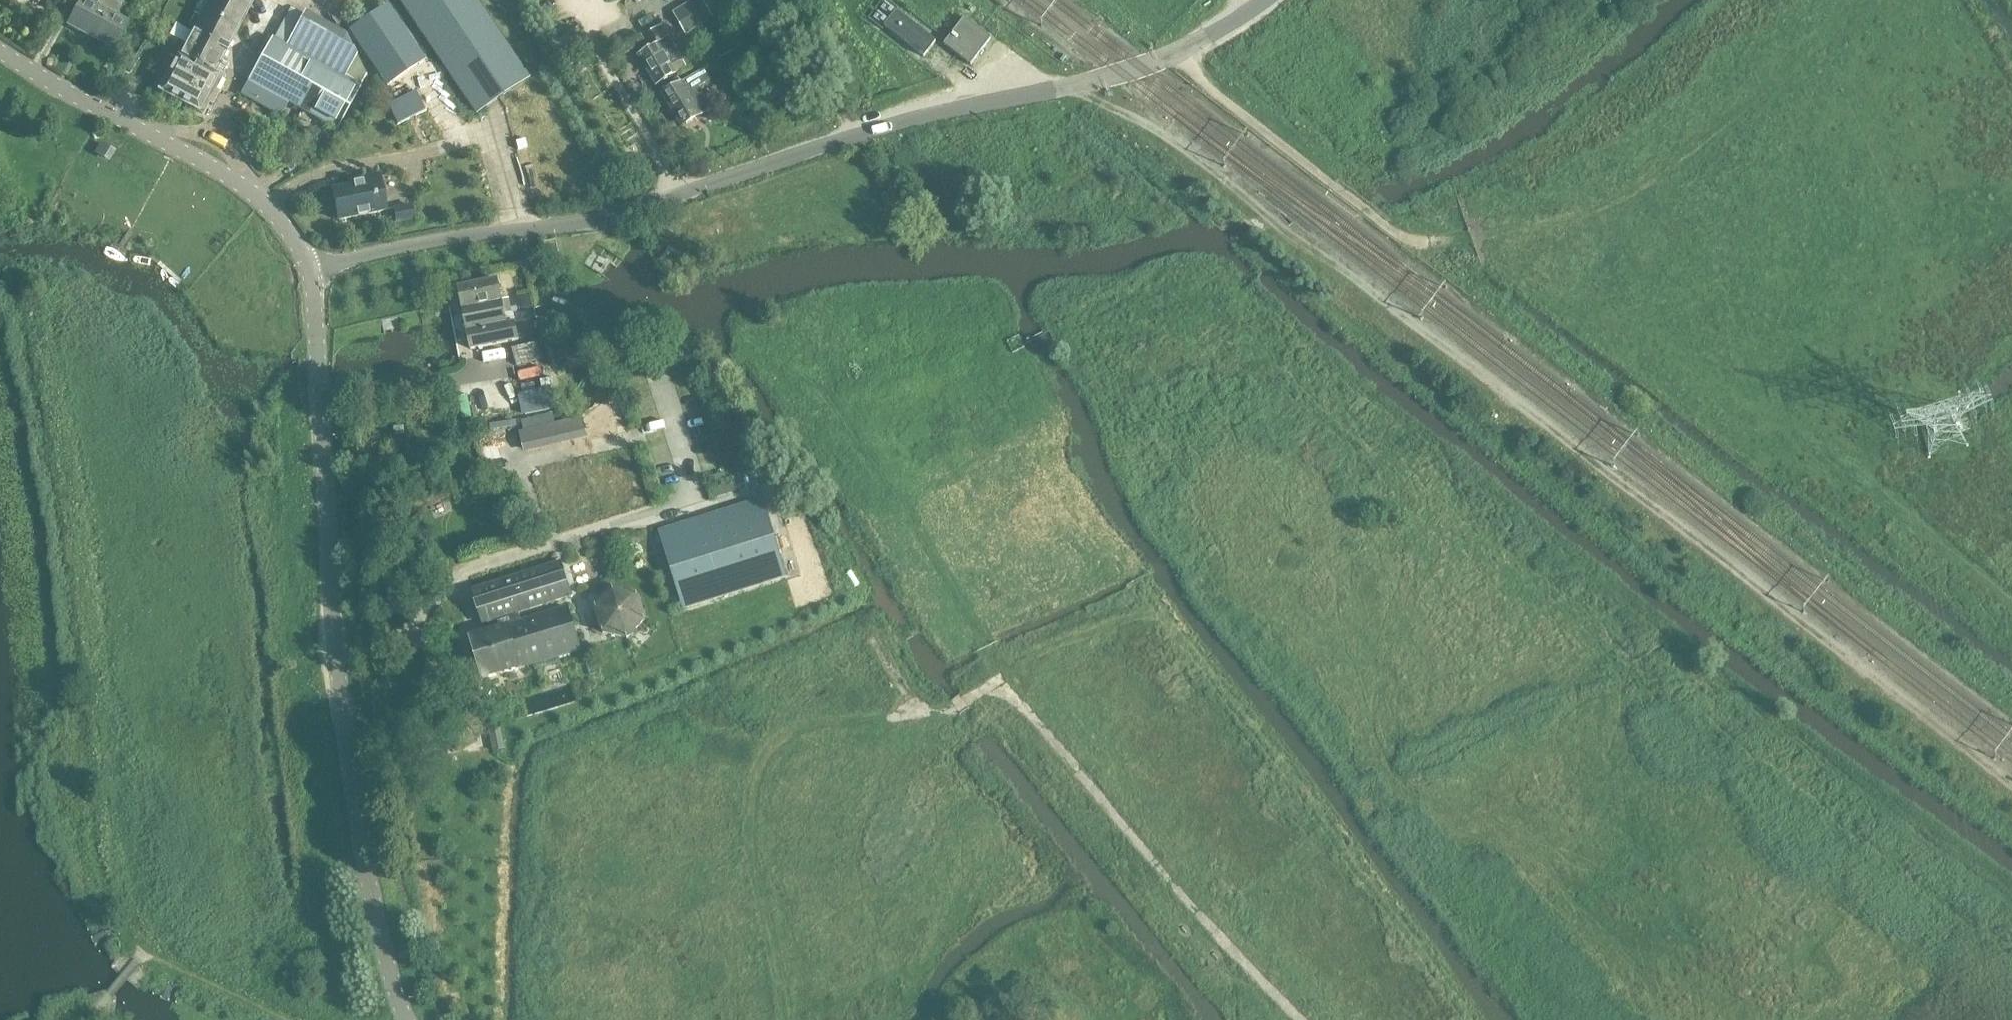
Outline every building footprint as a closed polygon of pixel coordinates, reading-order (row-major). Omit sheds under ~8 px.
[(68,25),(112,49),(126,23),(116,17),(122,5),(114,0),(99,0),(96,7),(83,0),(82,0),(68,25)] [(203,115),(223,78),(214,74),(254,0),(210,0),(192,34),(176,26),(170,37),(186,45),(181,56),(178,54),(158,90),(203,115)] [(474,0),(400,0),(476,113),(527,78),(474,0)] [(702,0),(699,0),(674,15),(687,39),(715,22),(702,0)] [(388,7),(351,32),(387,85),(424,60),(388,7)] [(272,41),(359,89),(365,77),(344,41),(289,10),(272,41)] [(924,57),(936,42),(897,11),(885,26),(924,57)] [(965,18),(948,40),(945,44),(972,65),(992,38),(981,29),(965,18)] [(683,62),(668,39),(638,57),(656,87),(676,75),(672,68),(683,62)] [(359,89),(272,41),(271,40),(248,81),(337,129),(359,89)] [(711,108),(697,85),(708,78),(704,71),(682,85),(662,96),(681,128),(701,116),(700,115),(711,108)] [(427,114),(416,92),(389,104),(399,127),(427,114)] [(361,184),(331,190),(337,222),(384,212),(377,175),(360,179),(361,184)] [(392,210),(395,225),(413,221),(410,207),(392,210)] [(548,259),(559,257),(556,240),(545,242),(548,259)] [(470,351),(491,347),(508,343),(518,341),(515,324),(506,325),(504,317),(510,315),(507,301),(501,303),(497,281),(457,289),(470,351)] [(519,433),(524,454),(586,439),(581,418),(556,424),(553,414),(521,421),(523,432),(519,433)] [(404,427),(394,428),(395,436),(405,436),(404,427)] [(670,608),(773,578),(750,501),(648,530),(670,608)] [(483,623),(507,616),(572,596),(561,563),(473,590),(483,623)] [(627,639),(645,620),(637,596),(613,590),(596,608),(603,633),(627,639)] [(511,626),(500,629),(470,638),(483,681),(580,651),(567,608),(511,626)]
